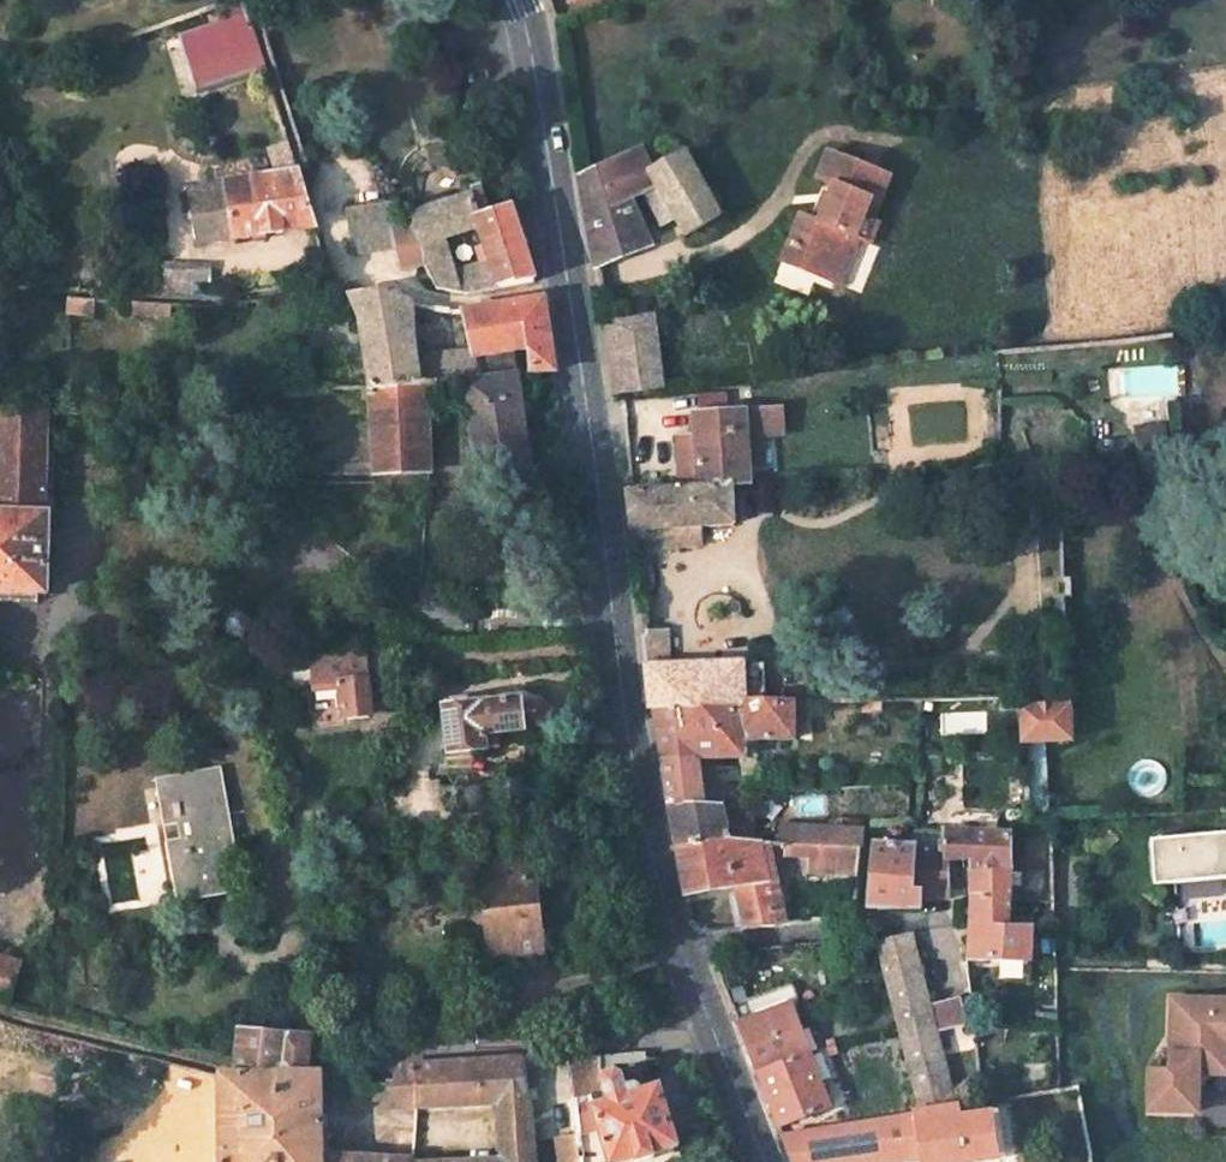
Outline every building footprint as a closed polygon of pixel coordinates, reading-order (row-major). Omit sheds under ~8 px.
[(245,2),(177,23),(198,88),(266,66),(245,2)] [(677,221),(686,241),(721,220),(682,149),(668,161),(657,156),(647,161),(641,147),(579,176),(593,265),(647,241),(633,202),(646,196),(657,228),(677,221)] [(798,215),(789,242),(809,250),(801,271),(827,279),(832,265),(843,268),(853,240),(858,242),(867,245),(875,222),(864,218),(870,200),(881,203),(891,174),(828,151),(818,180),(832,187),(819,223),(798,215)] [(190,190),(199,246),(317,228),(299,174),(190,190)] [(466,278),(453,234),(485,223),(484,214),(488,214),(478,187),(470,190),(472,196),(411,214),(410,215),(411,217),(414,223),(428,258),(426,260),(431,274),(430,276),(435,291),(467,295),(505,286),(498,264),(489,266),(491,270),(466,278)] [(388,200),(346,208),(355,249),(397,240),(400,269),(418,265),(419,267),(419,270),(424,278),(430,276),(431,274),(426,260),(428,258),(414,224),(414,223),(393,227),(388,200)] [(533,271),(511,206),(488,214),(484,214),(485,223),(495,253),(486,256),(489,266),(498,264),(505,286),(535,280),(533,271)] [(875,222),(867,245),(876,248),(883,225),(875,222)] [(832,265),(827,279),(842,285),(858,242),(853,240),(843,268),(832,265)] [(809,250),(789,242),(781,264),(801,271),(809,250)] [(353,296),(364,327),(372,387),(425,385),(421,359),(419,347),(411,304),(407,303),(387,289),(353,296)] [(464,310),(476,352),(510,349),(527,348),(532,374),(555,371),(544,298),(464,310)] [(659,363),(654,319),(602,325),(609,370),(659,363)] [(465,382),(479,475),(530,468),(510,349),(476,352),(483,380),(465,382)] [(476,352),(421,359),(425,385),(435,384),(483,380),(476,352)] [(612,395),(662,388),(659,363),(609,370),(612,395)] [(372,387),(375,474),(431,470),(427,413),(436,412),(435,384),(425,385),(372,387)] [(698,390),(698,403),(725,404),(725,391),(698,390)] [(780,406),(692,413),(695,437),(678,438),(681,484),(681,488),(681,490),(732,485),(750,484),(749,471),(747,433),(759,432),(782,431),(780,406)] [(49,595),(49,517),(45,517),(47,413),(0,412),(0,595),(49,595)] [(762,470),(759,432),(747,433),(749,471),(762,470)] [(681,488),(632,493),(625,494),(629,532),(635,531),(636,539),(656,537),(655,531),(667,530),(697,527),(734,524),(732,485),(681,490),(681,488)] [(697,535),(697,527),(667,530),(668,535),(676,542),(688,541),(697,535)] [(667,666),(663,629),(640,630),(644,667),(667,666)] [(342,685),(346,719),(376,716),(369,655),(317,659),(318,687),(342,685)] [(741,691),(740,664),(667,666),(644,667),(648,705),(653,709),(714,707),(765,705),(765,691),(741,691)] [(445,709),(450,756),(499,752),(498,735),(523,731),(520,701),(445,709)] [(792,741),(805,741),(804,704),(791,705),(792,741)] [(792,741),(791,705),(765,705),(714,707),(715,757),(743,758),(746,740),(792,741)] [(1041,743),(1070,742),(1068,706),(1020,705),(1022,743),(1041,743)] [(715,757),(714,707),(653,709),(660,761),(696,756),(715,757)] [(1045,819),(1041,743),(1022,743),(1025,821),(1045,819)] [(701,804),(696,756),(660,762),(664,798),(665,804),(701,804)] [(167,842),(177,902),(236,893),(230,856),(235,853),(220,768),(168,777),(177,839),(167,842)] [(737,840),(737,828),(722,827),(719,804),(701,804),(665,804),(674,849),(726,839),(737,840)] [(1150,834),(1155,885),(1215,880),(1217,903),(1192,905),(1196,947),(1225,944),(1225,828),(1150,834)] [(972,856),(967,960),(995,961),(994,979),(1031,980),(1031,961),(1033,931),(1010,929),(1011,867),(1007,832),(941,829),(911,831),(911,847),(912,890),(920,892),(920,899),(946,897),(946,858),(972,856)] [(683,897),(731,888),(744,928),(778,925),(757,841),(737,840),(726,839),(674,849),(683,897)] [(808,858),(808,844),(785,843),(780,842),(779,856),(808,858)] [(873,842),(869,904),(920,908),(920,899),(920,892),(912,890),(911,847),(873,842)] [(808,858),(808,872),(857,875),(860,849),(808,844),(808,858)] [(483,868),(493,957),(542,951),(534,862),(483,868)] [(889,1005),(895,1031),(914,1109),(951,1099),(934,1030),(962,1022),(958,1006),(956,998),(928,1005),(910,934),(904,935),(874,943),(889,1005)] [(0,957),(0,1001),(9,1004),(22,964),(0,957)] [(787,1001),(781,983),(729,1004),(736,1024),(787,1001)] [(1167,992),(1166,1064),(1145,1064),(1145,1112),(1200,1112),(1201,1073),(1225,1073),(1225,993),(1167,992)] [(956,998),(958,1006),(968,1003),(966,995),(956,998)] [(798,1028),(787,1001),(736,1024),(746,1050),(798,1028)] [(807,1053),(798,1028),(746,1050),(755,1074),(807,1053)] [(223,1161),(536,1161),(533,1115),(540,1114),(541,1137),(580,1135),(571,1058),(432,1062),(402,1065),(391,1080),(390,1096),(404,1100),(501,1094),(505,1155),(420,1158),(419,1153),(321,1156),(321,1070),(312,1071),(310,1041),(307,1039),(241,1034),(239,1059),(239,1072),(222,1071),(223,1161)] [(776,1127),(829,1106),(807,1053),(755,1074),(776,1127)] [(580,1135),(584,1161),(624,1161),(677,1146),(659,1087),(625,1097),(620,1077),(617,1075),(614,1074),(612,1064),(629,1061),(628,1055),(571,1058),(580,1135)] [(920,1161),(987,1161),(1004,1160),(997,1112),(967,1116),(965,1107),(956,1109),(955,1104),(915,1110),(916,1115),(779,1135),(790,1161),(877,1161),(894,1159),(919,1156),(920,1161)] [(562,1136),(564,1161),(583,1161),(580,1135),(562,1136)]
